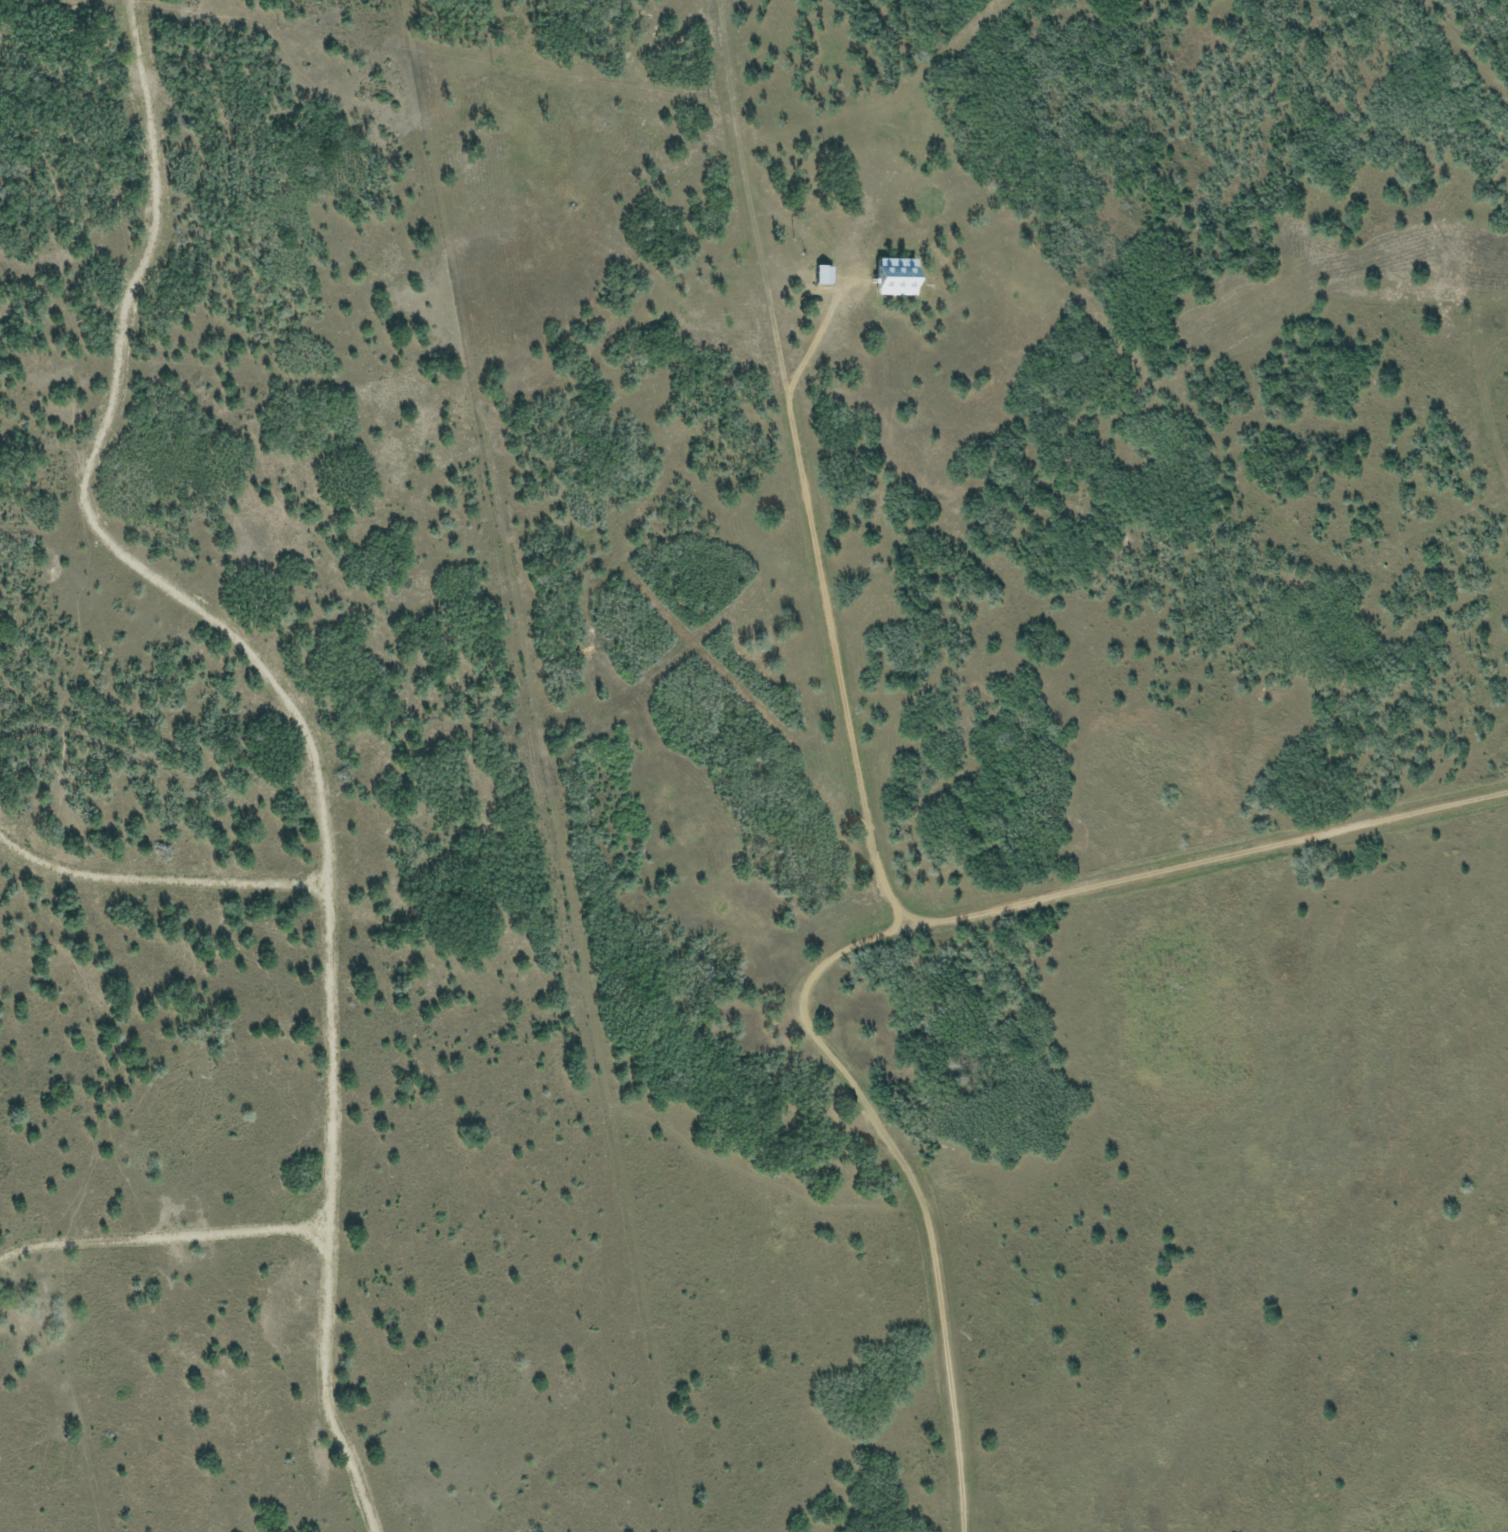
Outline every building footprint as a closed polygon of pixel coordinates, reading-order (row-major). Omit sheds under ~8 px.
[(918,294),(919,257),(879,256),(878,293),(918,294)] [(834,283),(834,264),(817,265),(818,284),(834,283)]
